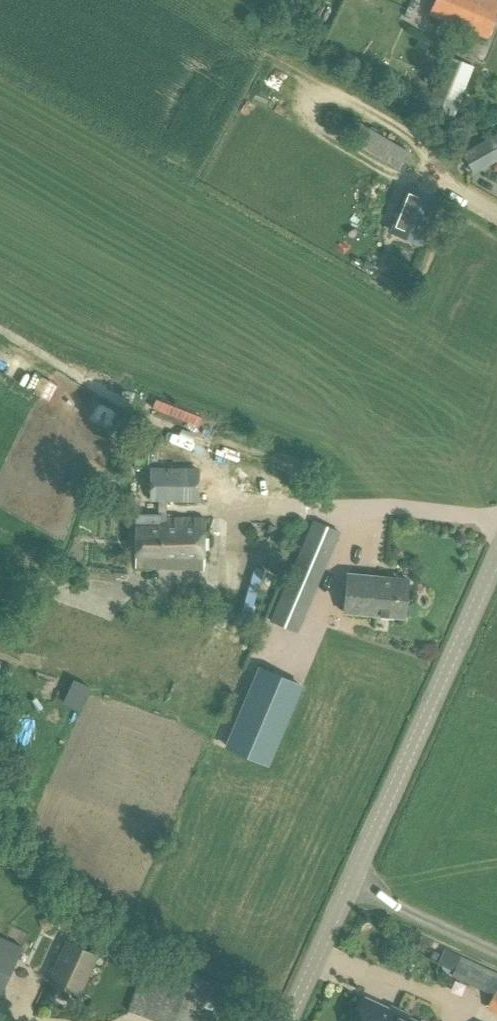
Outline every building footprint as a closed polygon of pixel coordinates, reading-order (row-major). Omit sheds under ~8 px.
[(404,130),(411,125),(401,110),(393,116),(404,130)] [(360,123),(350,141),(404,173),(406,174),(408,170),(415,156),(360,123)] [(475,173),(496,160),(496,132),(463,151),(475,173)] [(437,249),(458,204),(429,190),(408,235),(437,249)] [(137,496),(178,498),(178,487),(137,485),(137,496)] [(139,518),(138,569),(204,571),(205,520),(139,518)] [(275,593),(265,617),(272,620),(271,623),(300,635),(342,534),(314,522),(312,525),(301,520),(295,538),(305,542),(282,596),(275,593)] [(349,576),(346,614),(406,619),(409,581),(349,576)] [(263,672),(229,751),(268,768),(302,689),(263,672)] [(22,947),(0,937),(0,995),(22,947)] [(68,942),(50,980),(79,994),(97,955),(68,942)] [(453,978),(495,998),(488,1011),(496,1015),(496,975),(462,958),(453,978)] [(130,1011),(160,1020),(197,1020),(202,1005),(219,1010),(226,989),(147,962),(130,1011)] [(355,1020),(414,1020),(411,1020),(413,1017),(394,1008),(392,1013),(365,1000),(355,1020)]
